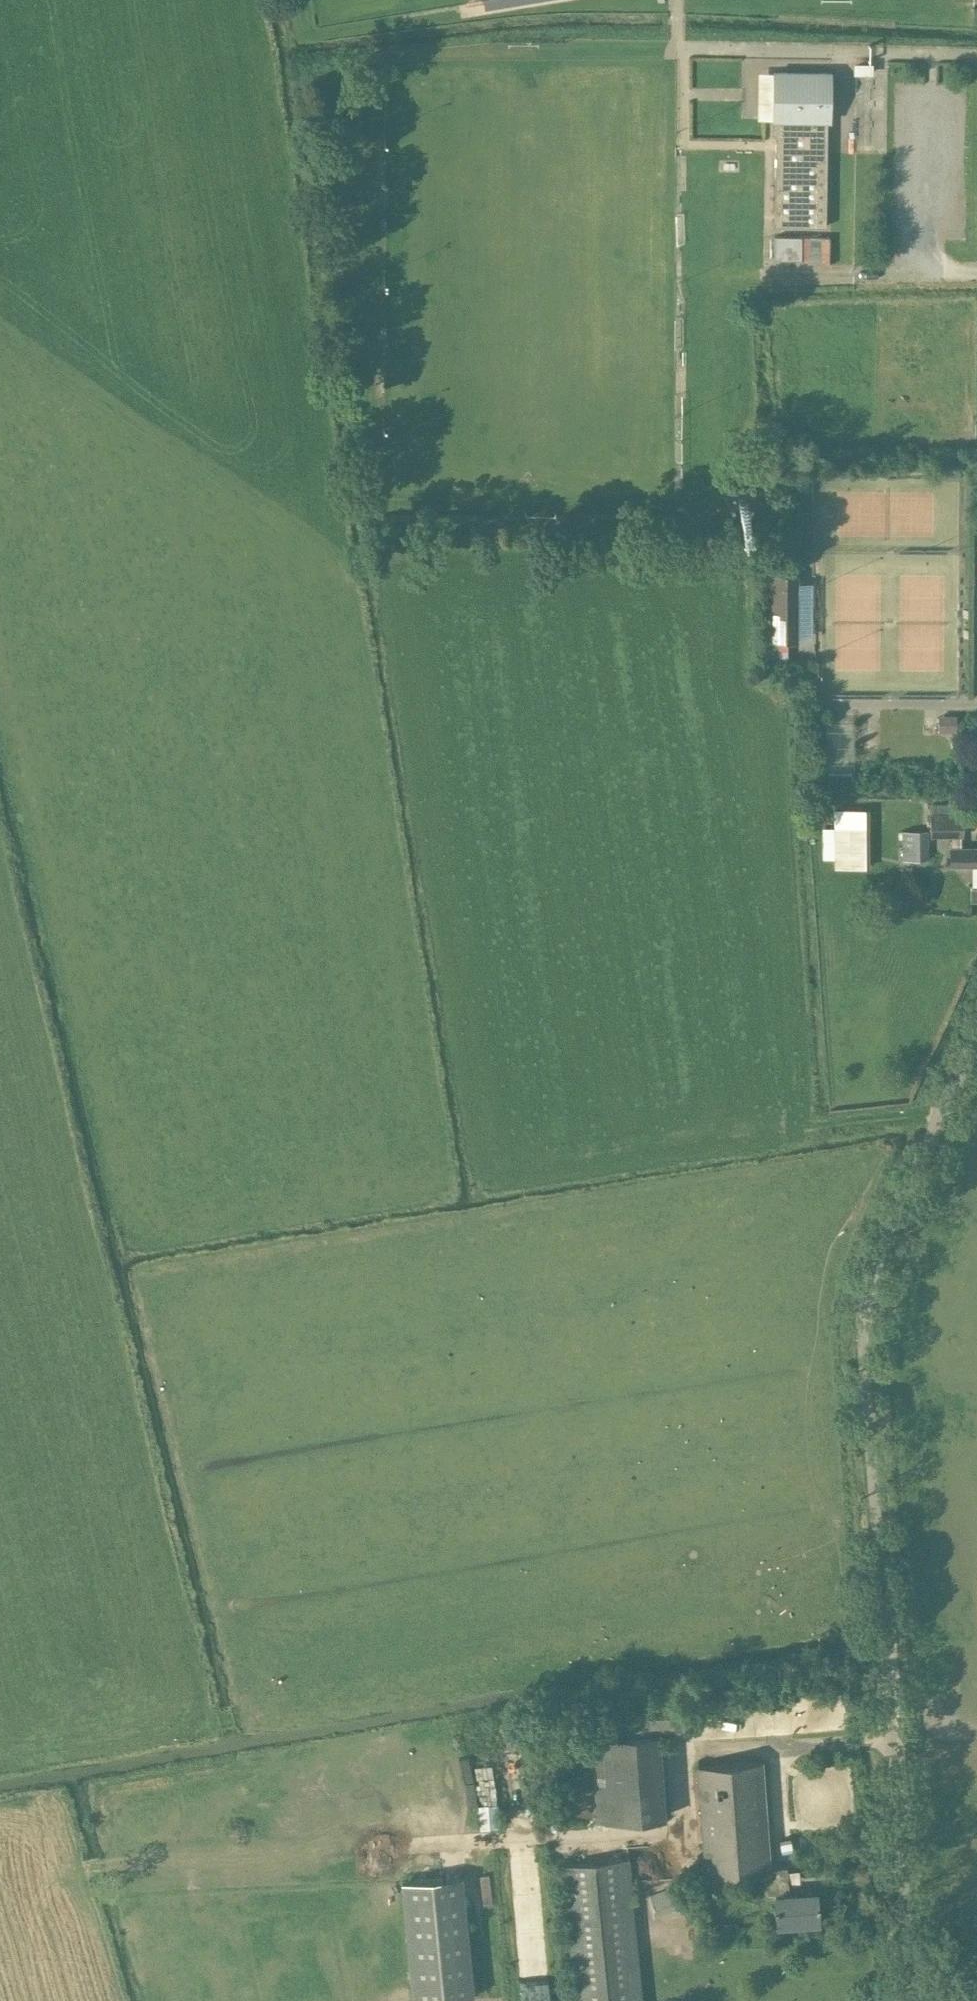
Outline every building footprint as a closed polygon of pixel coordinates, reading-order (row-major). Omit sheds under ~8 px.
[(870,71),(870,59),(852,59),(852,71),(870,71)] [(832,73),(774,72),(774,120),(777,120),(775,225),(826,226),(828,121),(831,121),(832,73)] [(774,234),(774,259),(801,259),(801,234),(774,234)] [(801,259),(801,260),(829,260),(829,234),(801,234),(801,259)] [(771,575),(771,598),(771,641),(790,641),(790,636),(801,623),(801,603),(798,599),(798,575),(771,575)] [(788,641),(765,641),(765,661),(788,661),(788,641)] [(957,732),(957,715),(939,715),(939,732),(957,732)] [(931,803),(931,813),(930,813),(930,837),(951,837),(951,865),(976,864),(976,848),(961,848),(961,836),(963,836),(963,812),(961,812),(961,803),(931,803)] [(870,826),(834,826),(834,828),(823,828),(823,858),(834,858),(834,867),(870,867),(870,826)] [(929,860),(929,830),(902,830),(902,860),(929,860)] [(921,895),(919,901),(923,907),(930,906),(933,899),(928,894),(921,895)] [(688,1732),(686,1693),(603,1698),(605,1737),(591,1738),(596,1821),(667,1816),(661,1734),(688,1732)] [(465,1803),(491,1804),(493,1757),(466,1756),(465,1803)] [(771,1868),(763,1760),(697,1766),(706,1875),(764,1870),(766,1895),(775,1894),(777,1924),(819,1921),(817,1891),(783,1894),(781,1867),(771,1868)] [(479,1803),(478,1827),(500,1827),(500,1803),(479,1803)] [(630,1857),(560,1864),(574,2000),(643,2000),(630,1857)] [(461,1877),(402,1883),(414,2000),(426,2000),(474,1996),(461,1877)] [(671,1888),(649,1894),(655,1914),(677,1907),(671,1888)] [(720,1891),(712,1892),(713,1902),(721,1901),(720,1891)] [(523,1940),(521,2000),(546,2000),(547,1941),(523,1940)]
